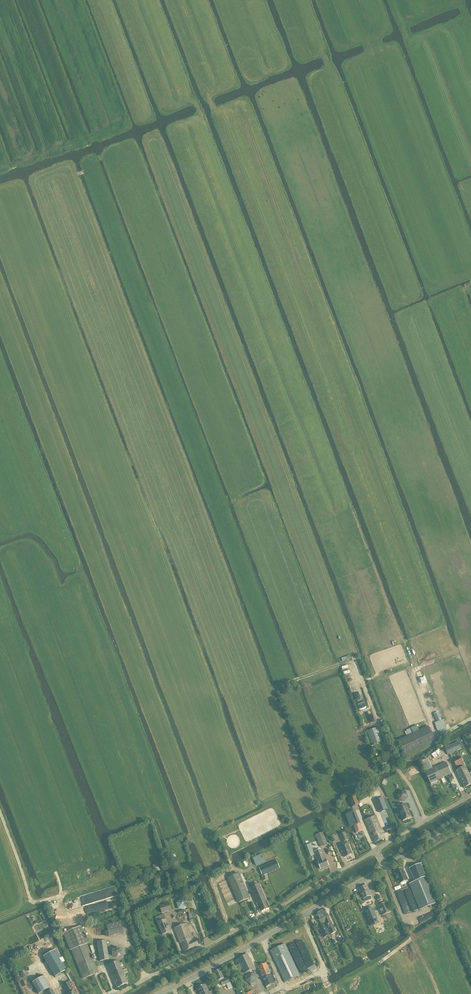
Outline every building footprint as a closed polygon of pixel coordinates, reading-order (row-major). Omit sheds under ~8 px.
[(365,700),(358,680),(353,682),(360,702),(365,700)] [(428,726),(420,730),(397,741),(405,756),(427,746),(436,742),(428,726)] [(373,744),(381,741),(376,728),(368,731),(373,744)] [(448,755),(461,748),(458,742),(444,748),(448,755)] [(442,754),(439,750),(432,755),(435,759),(442,754)] [(463,763),(460,757),(453,760),(456,767),(463,763)] [(425,772),(432,769),(427,758),(421,761),(425,772)] [(425,772),(430,783),(451,773),(446,762),(432,769),(425,772)] [(470,777),(470,773),(470,772),(468,774),(465,767),(456,771),(464,788),(470,785),(470,779),(470,777)] [(399,800),(404,801),(408,797),(406,792),(401,792),(397,796),(399,800)] [(359,805),(355,796),(349,800),(352,808),(359,805)] [(383,798),(375,801),(379,813),(388,809),(383,798)] [(406,804),(398,807),(403,821),(411,817),(406,804)] [(351,827),(353,826),(356,833),(363,831),(355,811),(346,814),(351,827)] [(375,842),(385,838),(375,816),(365,820),(375,842)] [(320,846),(327,843),(322,832),(315,835),(320,846)] [(349,855),(352,854),(347,844),(346,840),(348,839),(345,832),(340,834),(343,842),(343,841),(344,843),(344,844),(344,845),(340,847),(345,857),(346,856),(347,857),(348,856),(349,855)] [(320,869),(328,866),(326,859),(325,860),(321,849),(314,852),(319,862),(318,862),(320,869)] [(256,866),(265,862),(262,854),(253,858),(256,866)] [(267,874),(280,868),(276,860),(259,868),(262,875),(261,876),(263,881),(268,879),(267,874)] [(421,863),(409,868),(414,882),(424,878),(426,877),(421,863)] [(405,874),(402,868),(395,871),(400,884),(408,880),(406,874),(405,874)] [(249,898),(239,873),(227,878),(238,903),(249,898)] [(424,878),(410,884),(420,909),(435,903),(427,884),(424,878)] [(261,912),(269,908),(259,884),(250,888),(261,912)] [(366,885),(359,888),(363,899),(365,901),(367,900),(366,898),(370,895),(366,885)] [(181,899),(177,903),(178,909),(184,910),(188,906),(186,900),(181,899)] [(391,912),(386,902),(378,905),(382,915),(391,912)] [(172,910),(169,903),(160,906),(162,913),(172,910)] [(379,923),(372,908),(365,911),(366,913),(371,926),(373,925),(379,923)] [(324,909),(316,913),(315,914),(321,925),(318,926),(323,938),(331,934),(327,926),(323,918),(328,915),(324,909)] [(164,914),(162,915),(155,918),(162,935),(171,931),(164,914)] [(329,919),(328,915),(323,918),(327,926),(331,934),(336,932),(329,919)] [(109,935),(123,932),(121,922),(117,922),(106,925),(109,935)] [(186,938),(191,936),(187,925),(188,924),(187,923),(174,928),(180,943),(187,940),(186,938)] [(83,930),(81,926),(63,933),(70,951),(72,950),(83,978),(98,972),(87,944),(88,943),(83,930)] [(187,940),(180,943),(183,952),(198,946),(196,940),(193,942),(191,936),(186,938),(187,940)] [(100,961),(109,959),(106,940),(97,942),(100,961)] [(285,982),(299,975),(285,944),(270,951),(285,982)] [(117,958),(122,954),(121,948),(116,946),(111,950),(112,956),(117,958)] [(55,949),(43,956),(55,977),(66,971),(59,959),(61,958),(55,949)] [(245,973),(254,969),(247,954),(238,959),(240,963),(237,965),(239,970),(243,969),(245,973)] [(127,969),(122,971),(118,961),(108,965),(117,987),(128,983),(124,974),(129,972),(127,969)] [(266,987),(274,983),(266,964),(258,967),(266,987)] [(220,969),(215,971),(214,972),(219,982),(221,981),(223,986),(226,984),(228,989),(232,987),(228,977),(224,979),(220,969)] [(42,977),(32,983),(38,993),(39,993),(49,988),(42,977)] [(74,990),(73,991),(72,988),(69,982),(63,985),(67,991),(68,990),(69,993),(67,993),(76,993),(74,990)] [(197,988),(200,993),(213,993),(212,991),(209,992),(206,985),(197,988)]
